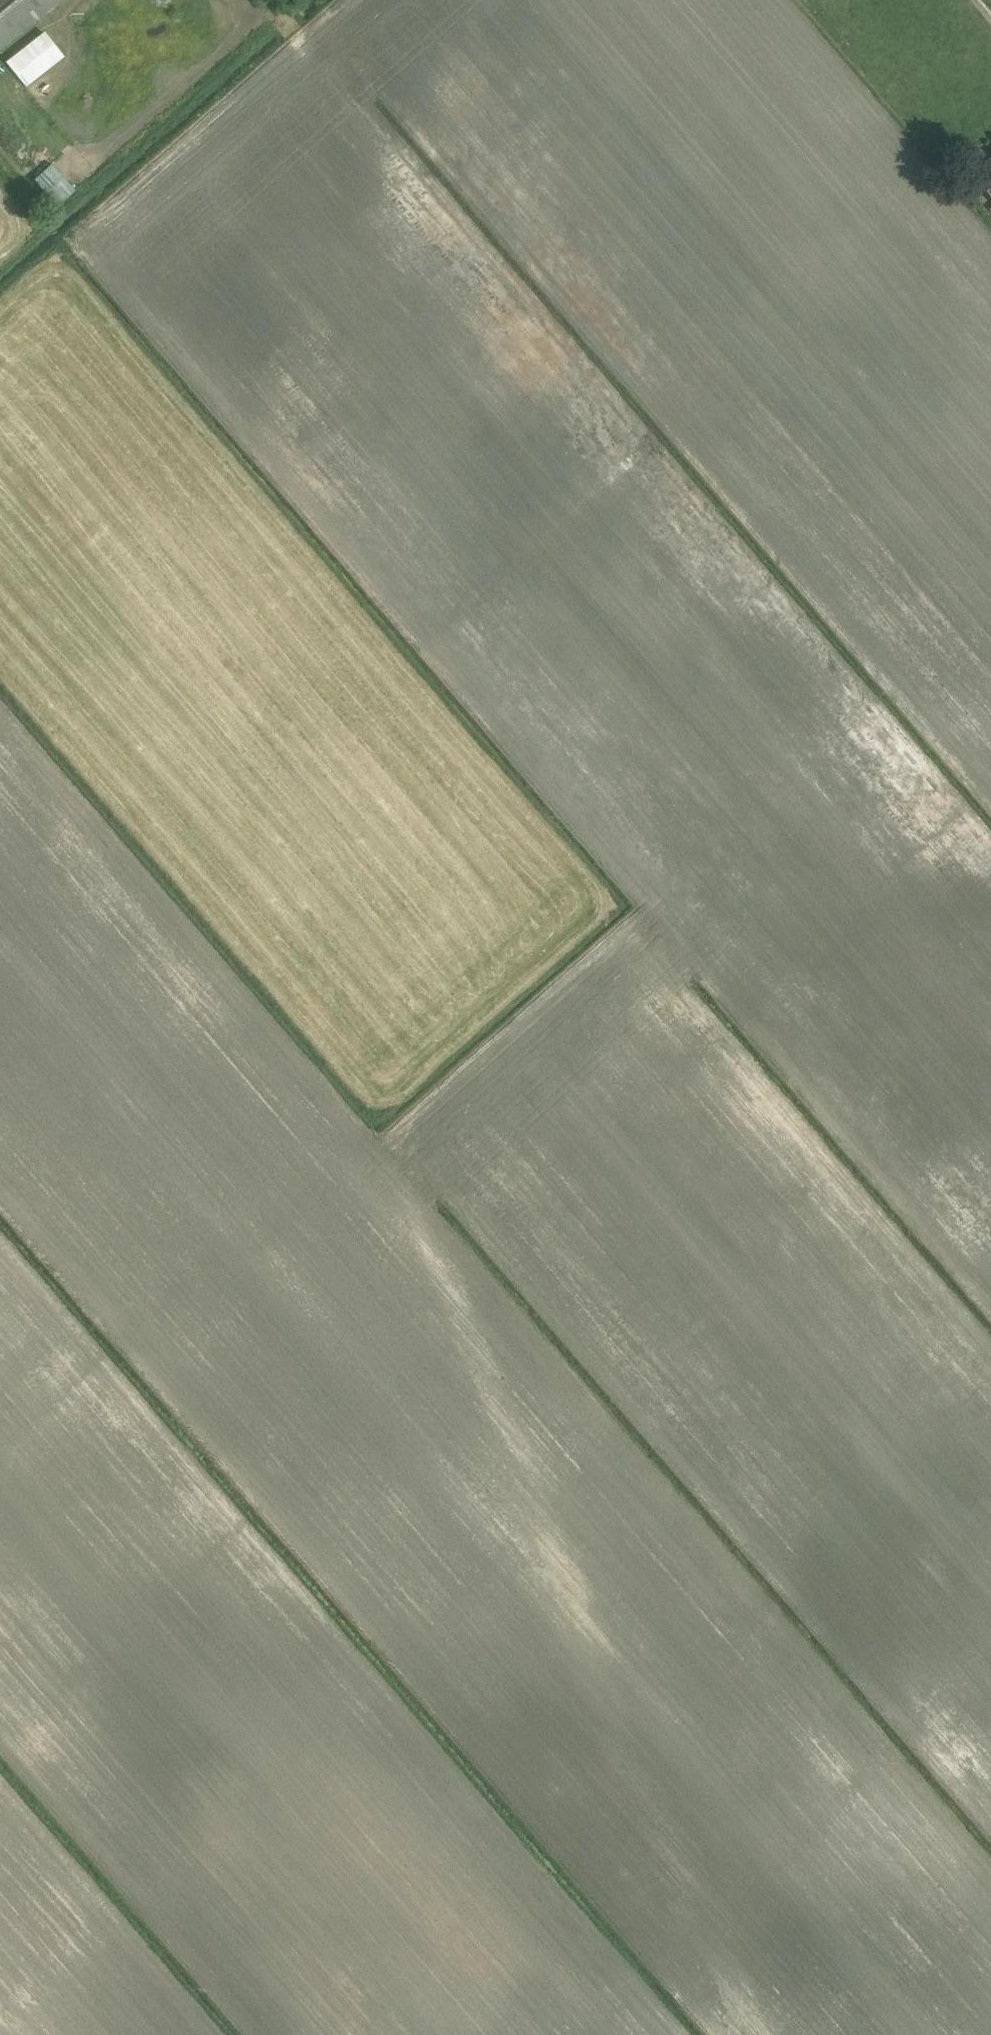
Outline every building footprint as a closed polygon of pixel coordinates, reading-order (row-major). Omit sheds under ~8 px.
[(60,0),(0,0),(0,48),(60,0)] [(25,87),(62,57),(44,35),(7,64),(25,87)]
